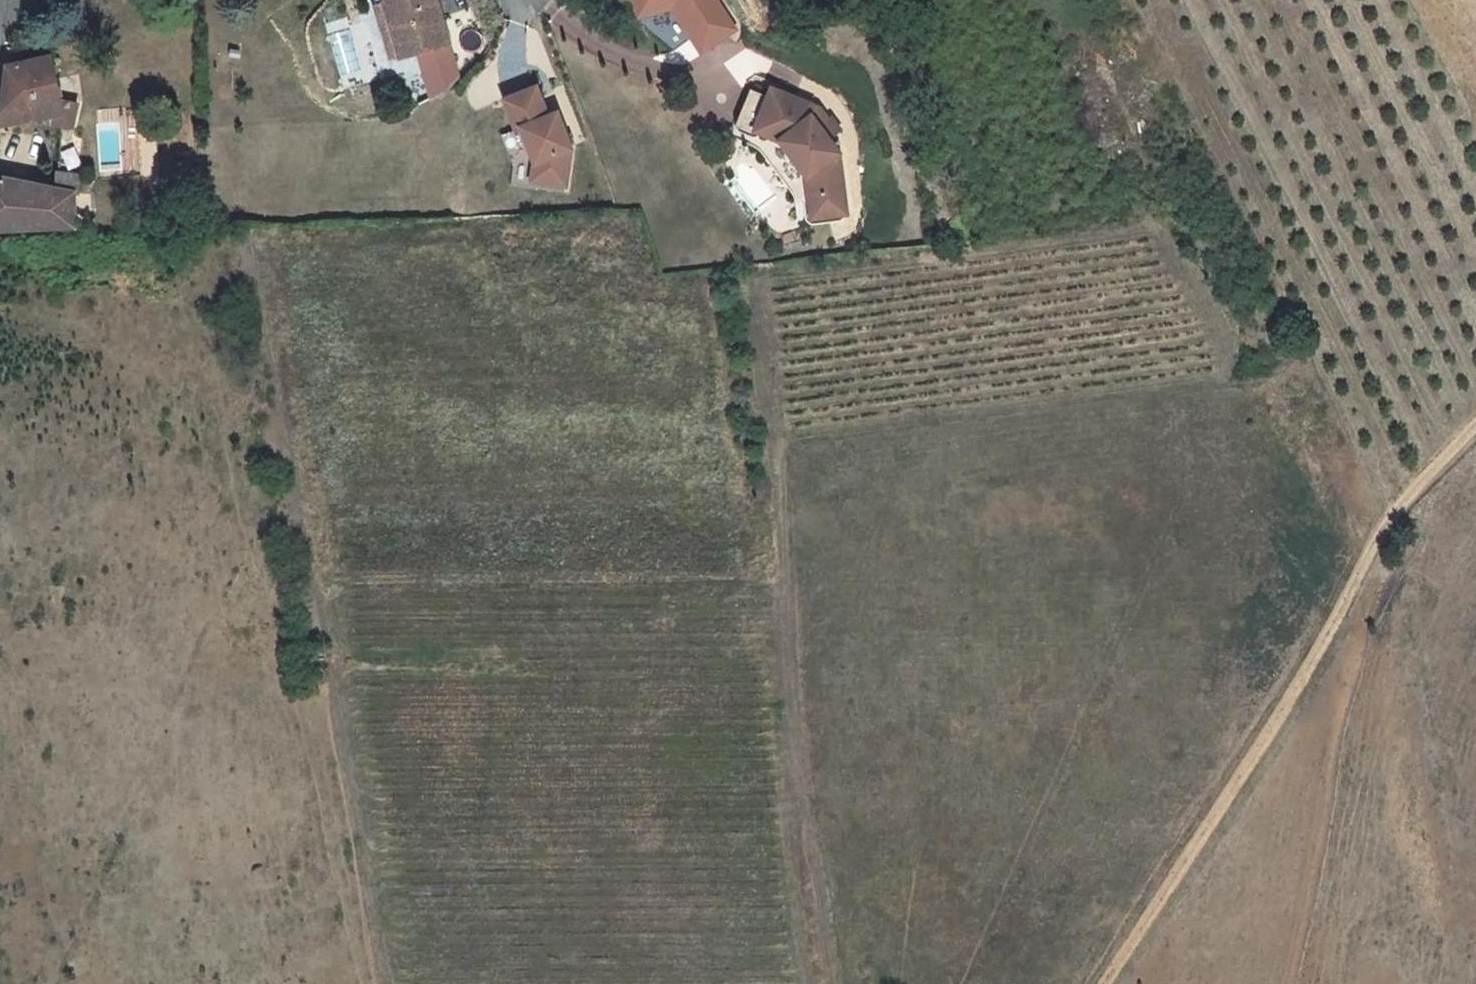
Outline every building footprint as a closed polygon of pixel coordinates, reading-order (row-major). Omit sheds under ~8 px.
[(363,18),(372,15),(390,66),(435,53),(417,0),(358,0),(363,18)] [(719,0),(633,0),(643,20),(671,6),(696,54),(736,34),(719,0)] [(380,69),(390,66),(372,15),(363,18),(380,69)] [(7,68),(1,126),(56,113),(57,122),(63,123),(77,124),(73,95),(59,99),(51,60),(7,68)] [(755,93),(737,85),(725,117),(723,119),(723,120),(723,123),(724,125),(725,126),(726,127),(727,128),(739,133),(735,140),(736,140),(739,141),(741,142),(742,142),(744,144),(746,146),(777,185),(778,187),(780,189),(780,190),(781,192),(782,194),(783,196),(783,199),(791,198),(793,212),(793,214),(794,215),(795,217),(796,218),(797,218),(798,219),(799,220),(802,220),(828,217),(830,216),(831,215),(833,214),(834,213),(834,211),(834,210),(834,208),(825,148),(814,133),(823,127),(805,104),(758,85),(755,93)] [(531,115),(519,86),(488,99),(499,128),(504,127),(518,162),(515,180),(549,185),(554,148),(540,112),(531,115)] [(0,177),(0,229),(76,225),(75,200),(78,178),(58,173),(57,187),(0,177)]
